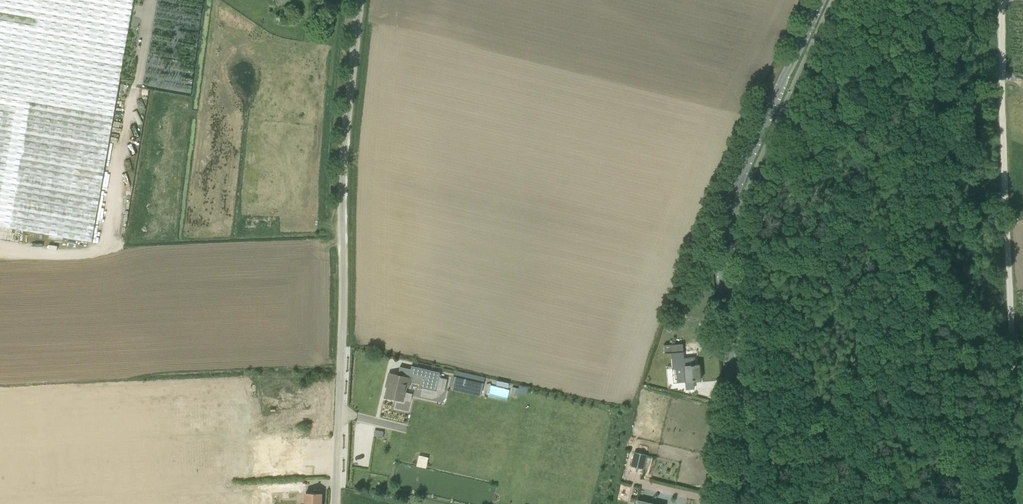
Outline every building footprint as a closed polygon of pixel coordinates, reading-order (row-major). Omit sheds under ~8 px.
[(91,242),(133,0),(0,0),(0,226),(91,242)] [(683,352),(682,344),(664,345),(664,353),(672,353),(683,352)] [(700,365),(684,366),(684,367),(676,368),(677,382),(685,382),(701,381),(700,365)] [(453,391),(483,395),(485,376),(456,372),(453,391)] [(390,383),(386,397),(403,401),(406,385),(409,386),(411,378),(390,373),(388,382),(390,383)] [(492,385),(489,395),(507,400),(510,390),(492,385)] [(518,393),(527,395),(529,387),(521,385),(518,393)] [(518,393),(518,392),(519,388),(512,387),(510,395),(517,396),(518,393)] [(646,455),(635,452),(631,466),(643,469),(646,455)] [(418,466),(427,467),(429,457),(420,456),(418,466)] [(321,494),(306,493),(305,503),(321,503),(321,494)]
